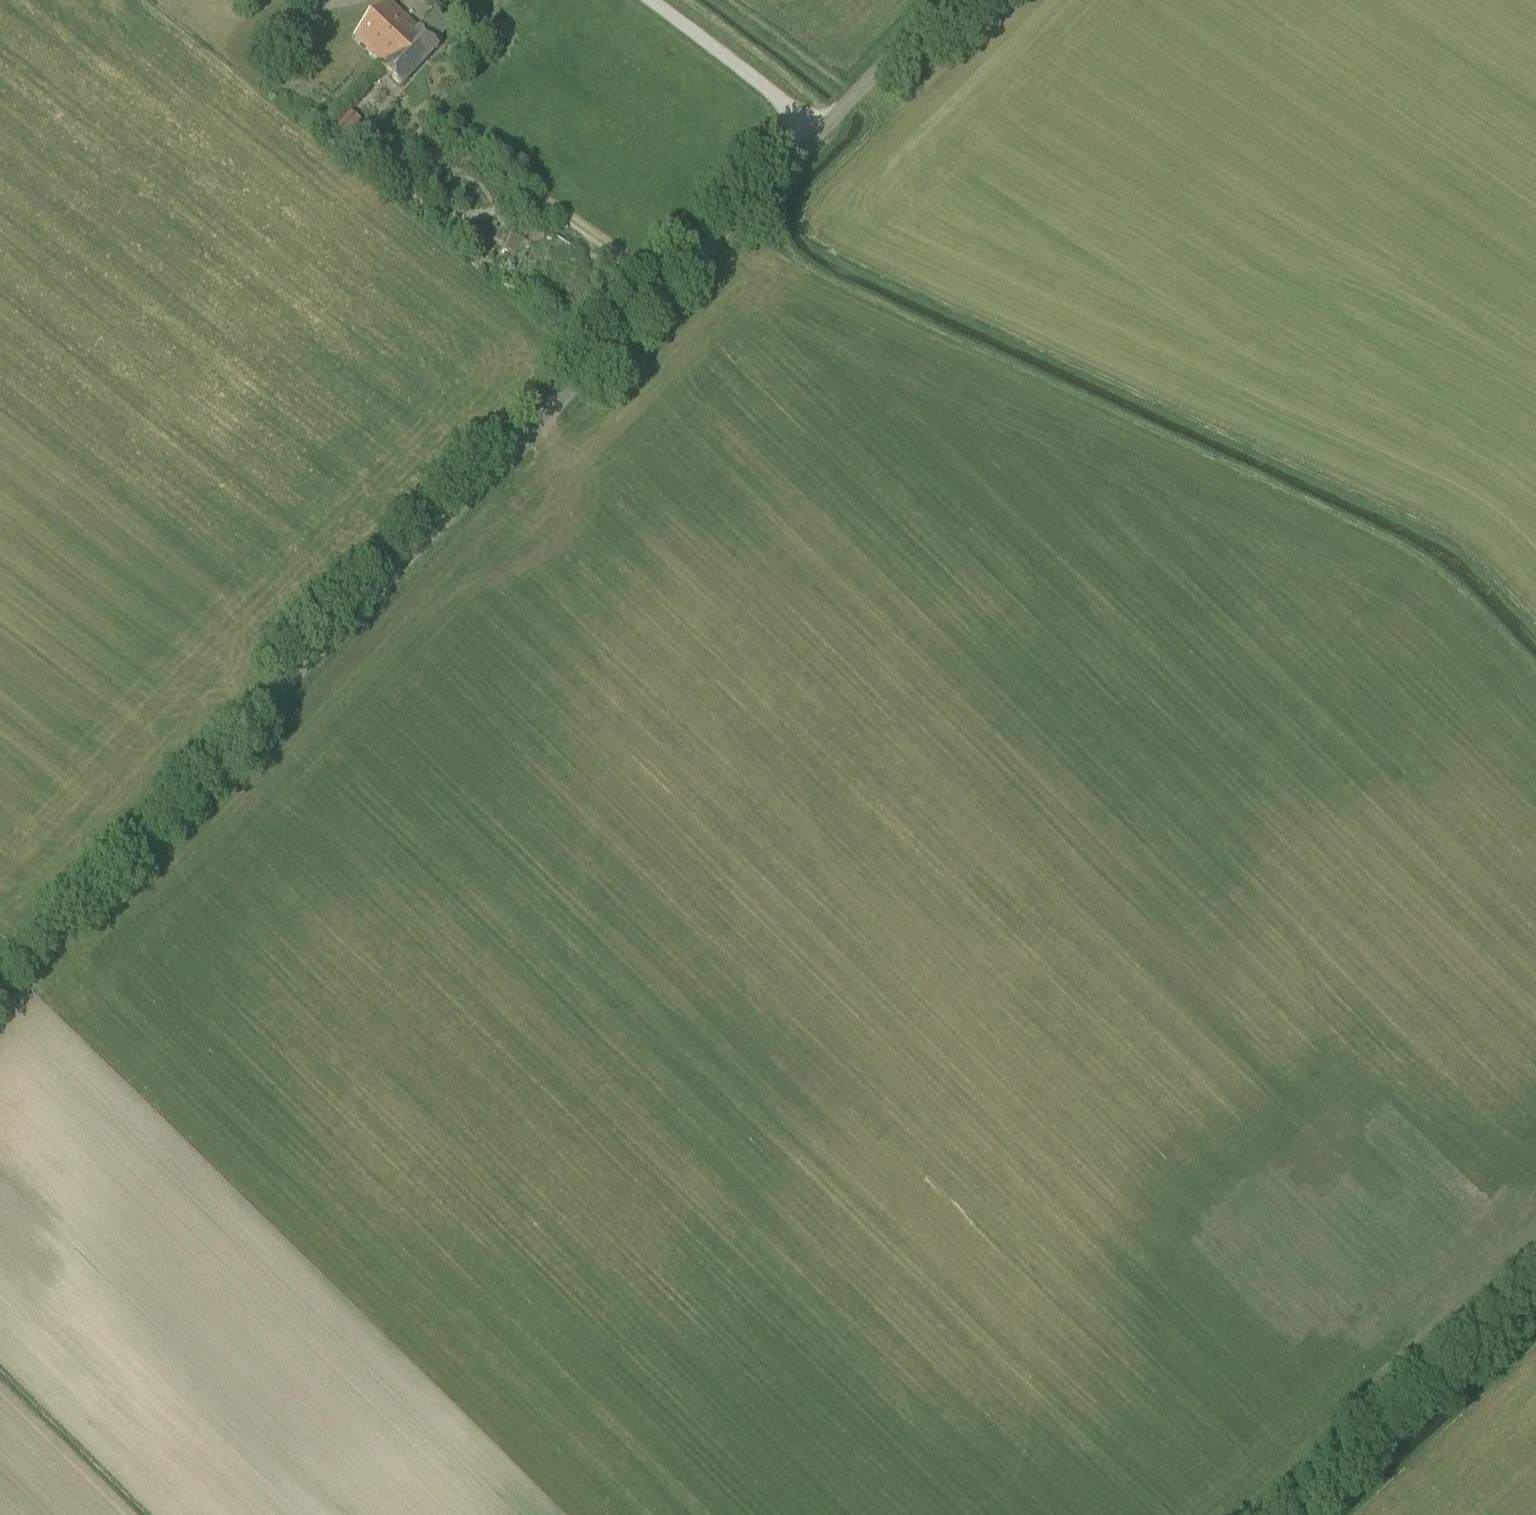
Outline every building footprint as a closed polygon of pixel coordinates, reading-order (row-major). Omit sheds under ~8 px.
[(299,11),(311,0),(289,0),(299,11)] [(389,0),(388,0),(352,38),(373,58),(384,69),(381,72),(399,88),(436,49),(432,45),(449,26),(435,13),(420,29),(389,0)] [(348,138),(363,122),(349,109),(335,125),(348,138)]
